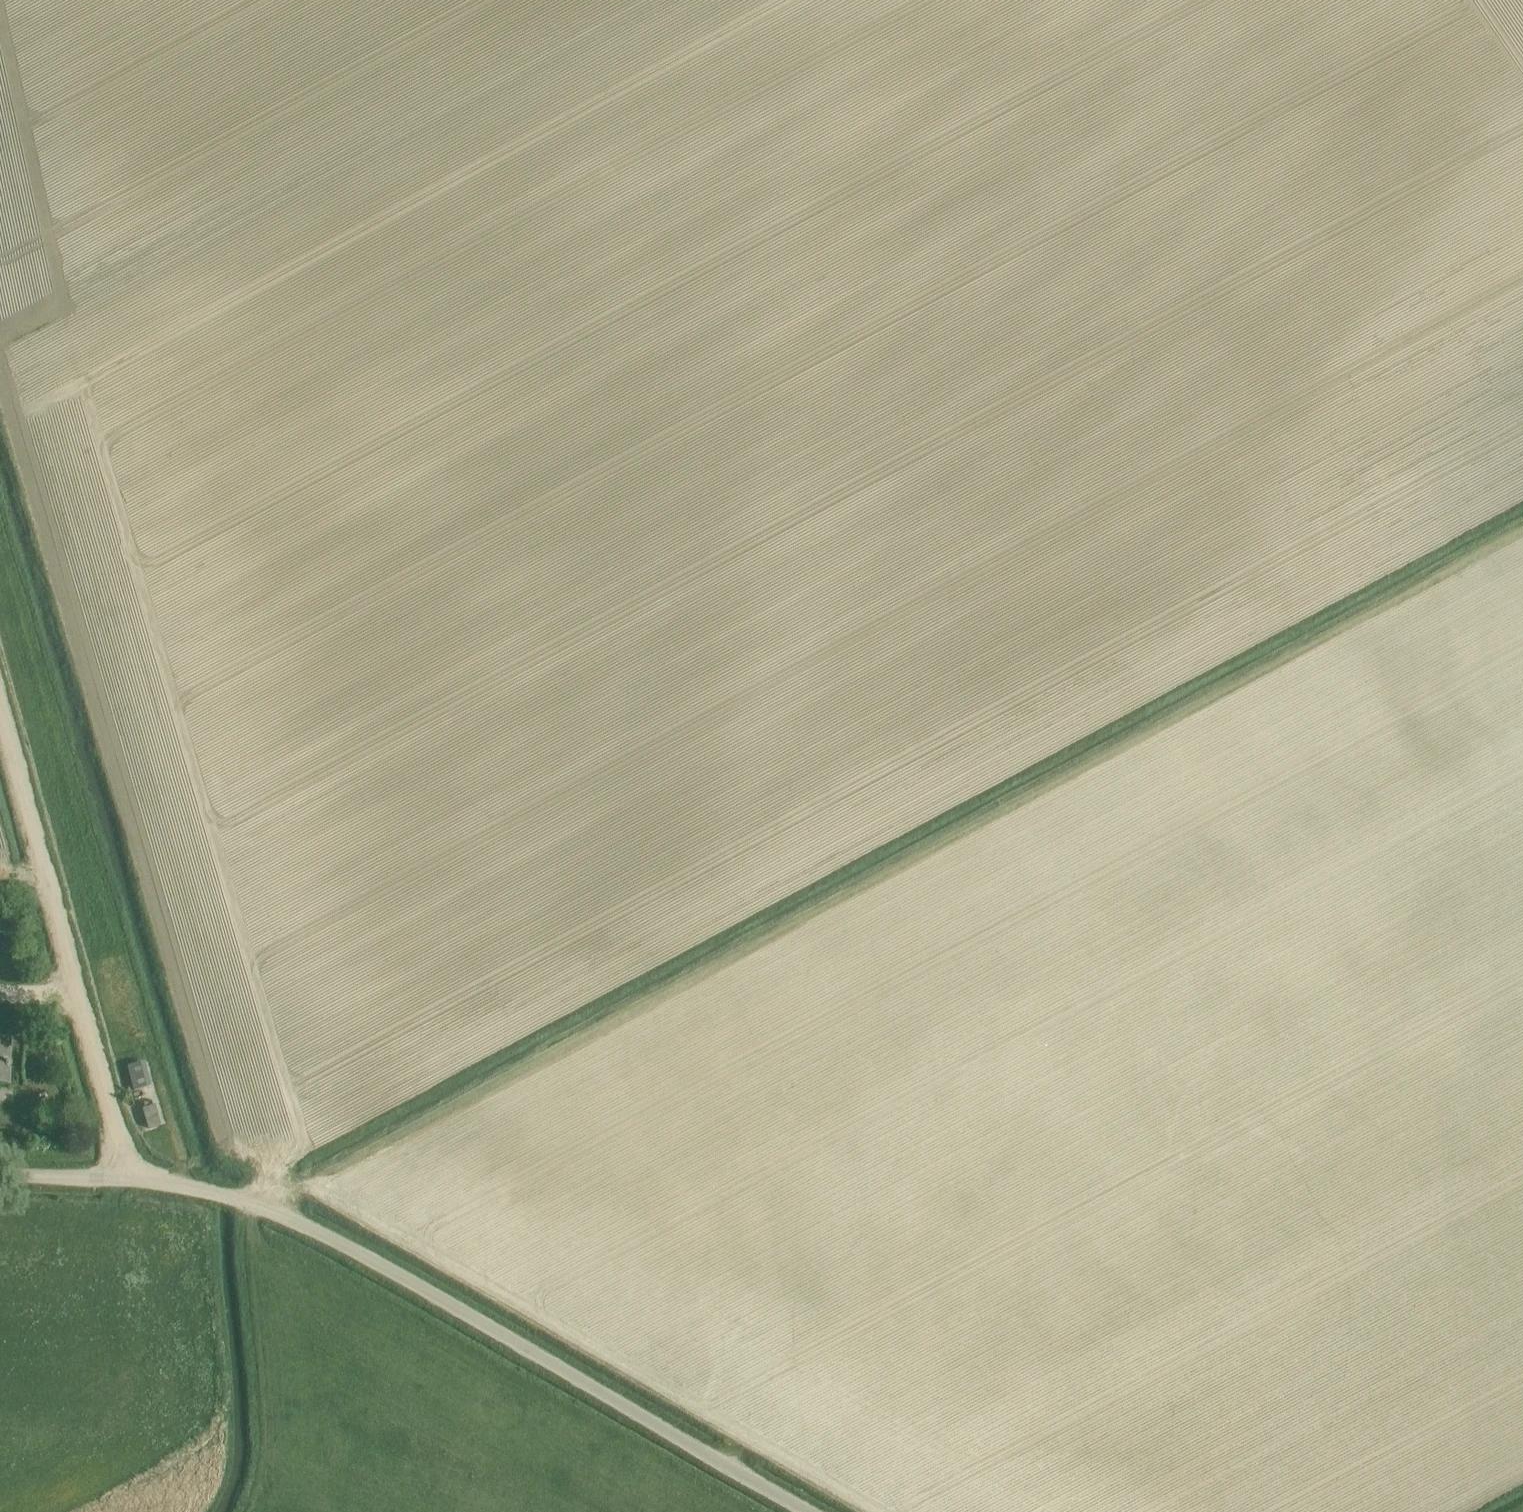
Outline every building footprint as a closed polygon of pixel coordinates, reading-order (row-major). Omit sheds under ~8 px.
[(10,1040),(0,1040),(0,1084),(9,1084),(10,1040)] [(143,1063),(128,1067),(135,1092),(149,1088),(143,1063)] [(153,1107),(145,1109),(150,1128),(159,1126),(160,1125),(161,1125),(158,1116),(155,1106),(153,1107)]
